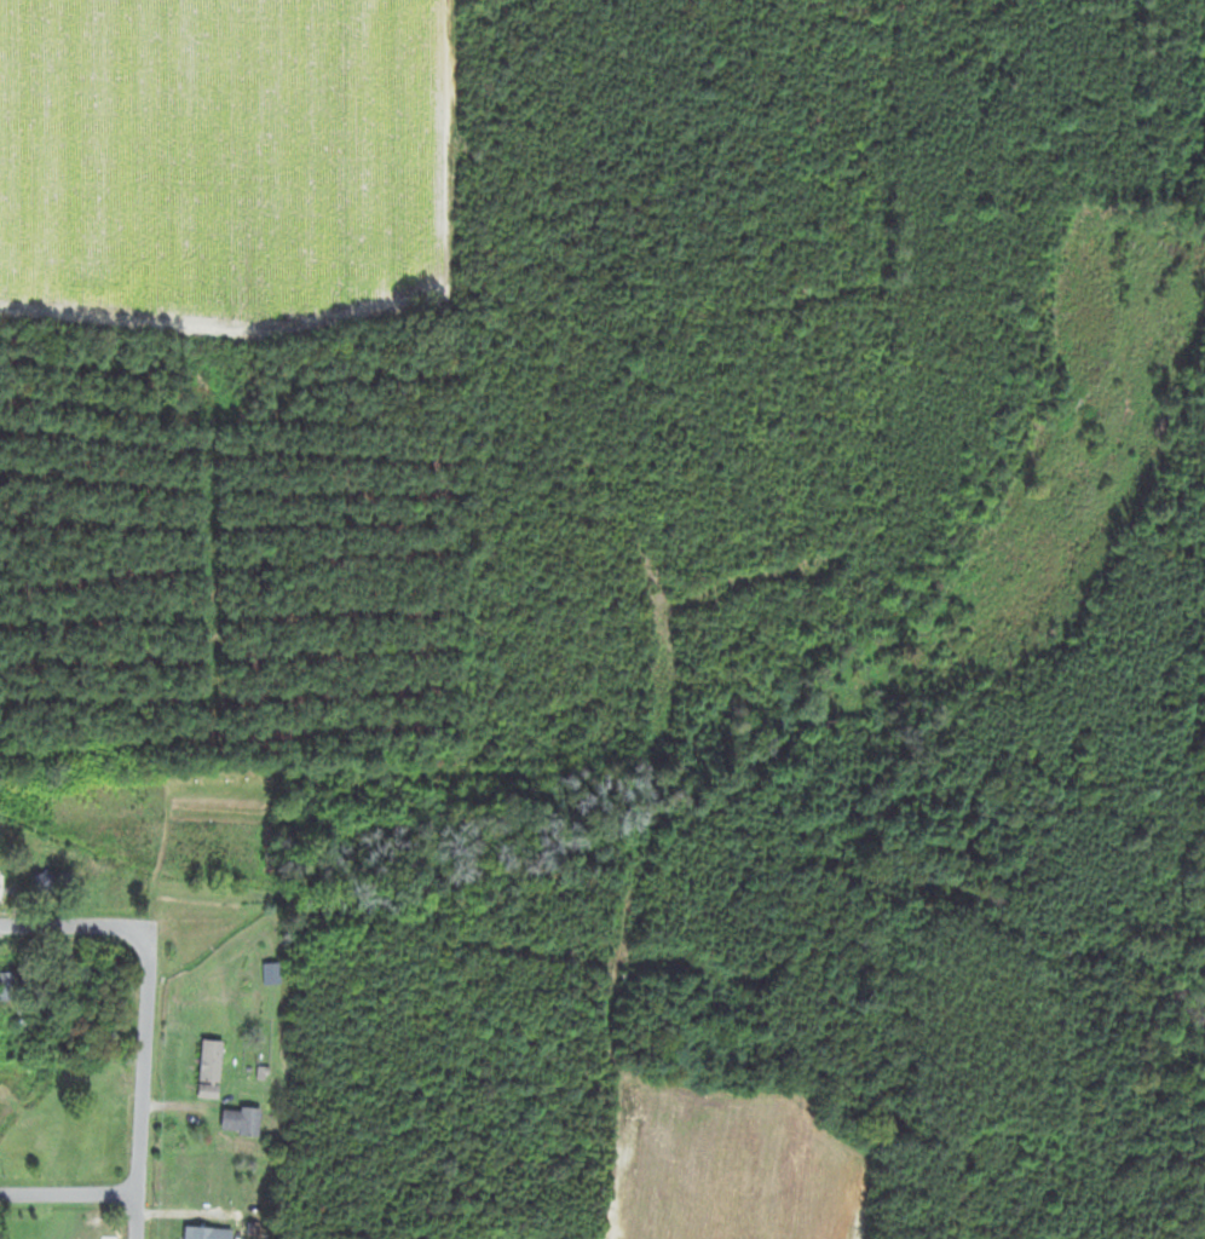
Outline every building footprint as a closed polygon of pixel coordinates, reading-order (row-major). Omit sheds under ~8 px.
[(72,895),(72,875),(37,875),(37,895),(72,895)] [(281,986),(281,965),(265,965),(265,986),(281,986)] [(26,1003),(26,975),(0,975),(0,991),(1,991),(1,1003),(26,1003)] [(224,1042),(202,1041),(200,1100),(222,1101),(224,1042)] [(263,1111),(225,1109),(223,1137),(261,1138),(263,1111)] [(235,1230),(191,1230),(191,1238),(235,1238),(235,1230)]
